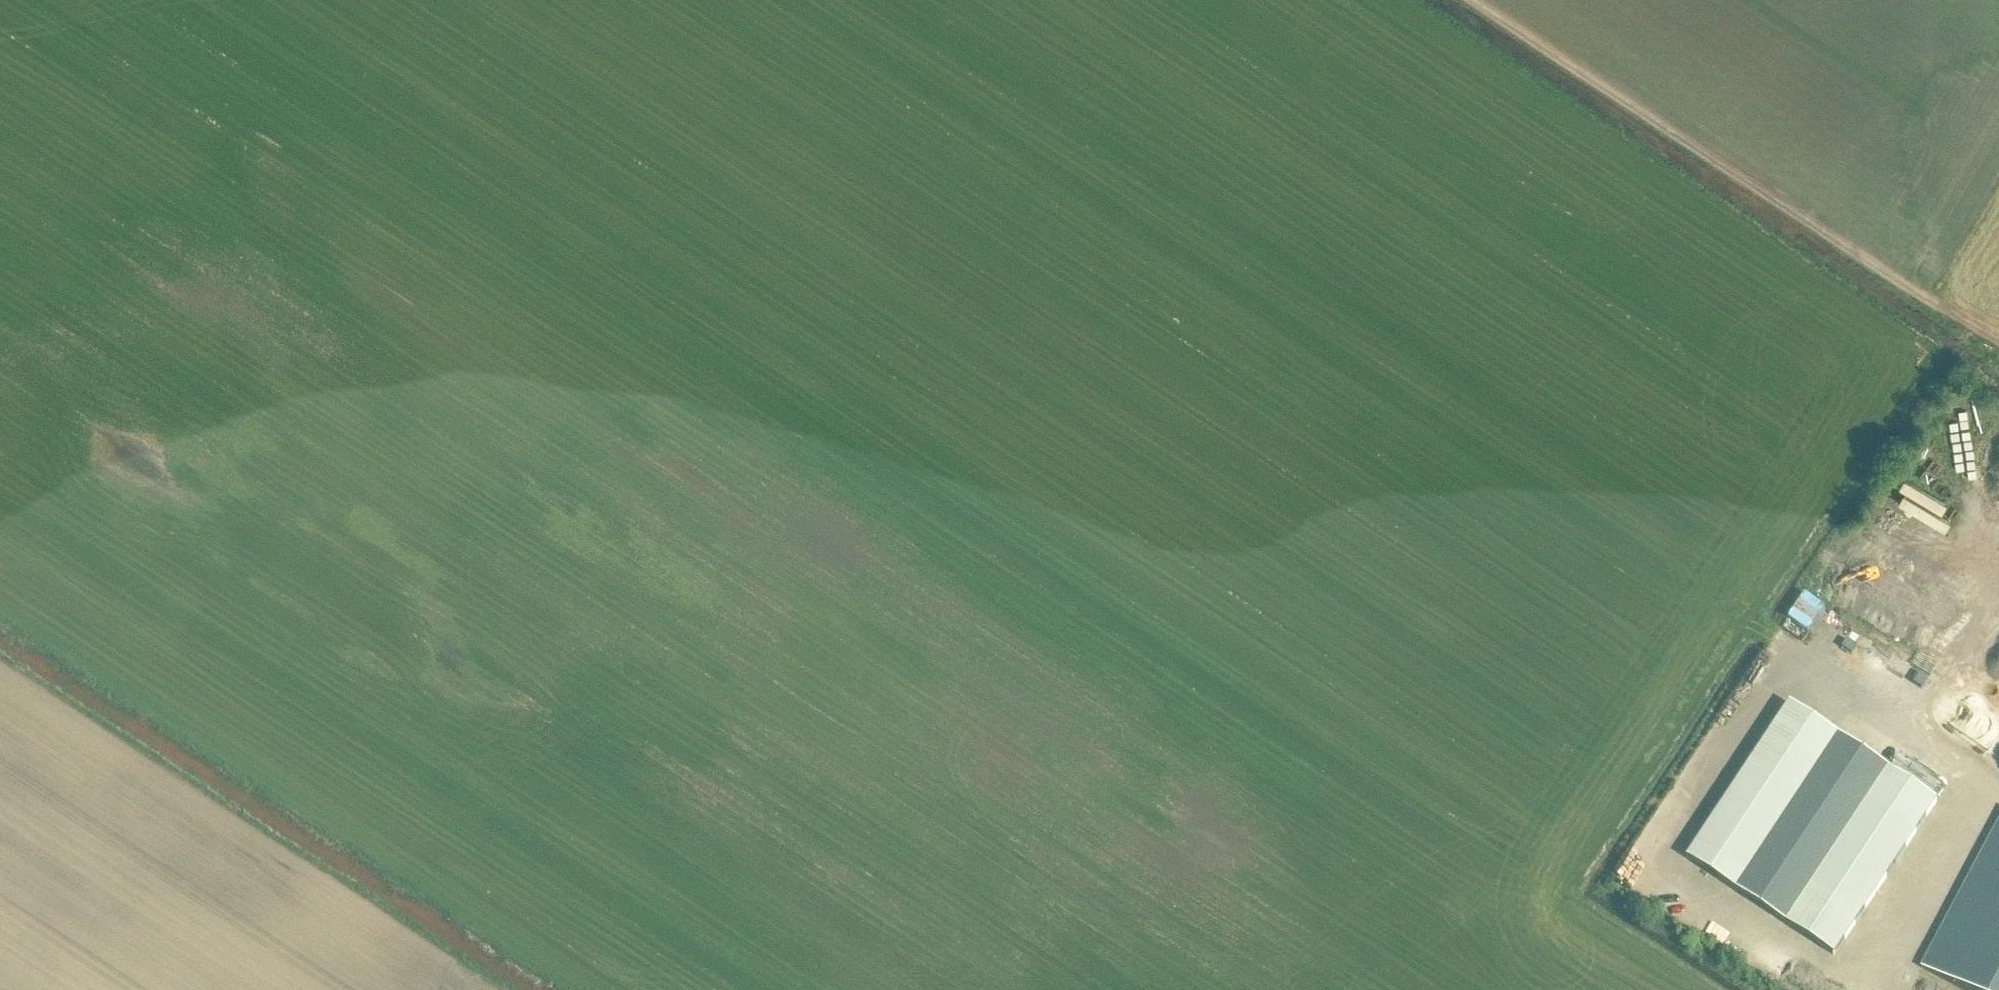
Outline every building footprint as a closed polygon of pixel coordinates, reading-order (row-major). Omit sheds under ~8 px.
[(1804,591),(1779,633),(1803,647),(1828,605),(1804,591)] [(1837,663),(1857,675),(1879,639),(1838,614),(1823,638),(1845,652),(1837,663)] [(1834,958),(1937,803),(1789,705),(1686,860),(1834,958)] [(1940,799),(1955,770),(1944,765),(1930,793),(1940,799)] [(1994,833),(1988,844),(1998,850),(1998,836),(1994,833)] [(1988,844),(1982,856),(1998,865),(1998,850),(1988,844)] [(1982,856),(1976,867),(1998,879),(1998,865),(1982,856)] [(1976,867),(1970,878),(1997,893),(1998,888),(1998,879),(1976,867)] [(1997,893),(1970,878),(1963,890),(1991,904),(1997,893)] [(1948,984),(1960,989),(1998,989),(1998,888),(1997,893),(1991,904),(1985,916),(1978,927),(1972,938),(1966,950),(1960,961),(1954,972),(1948,984)] [(1991,904),(1963,890),(1957,901),(1985,916),(1991,904)] [(1985,916),(1957,901),(1951,912),(1978,927),(1985,916)] [(1978,927),(1951,912),(1945,924),(1972,938),(1978,927)] [(1972,938),(1945,924),(1939,935),(1966,950),(1972,938)] [(1966,950),(1939,935),(1933,947),(1960,961),(1966,950)] [(1960,961),(1933,947),(1927,958),(1954,972),(1960,961)] [(1921,969),(1948,984),(1954,972),(1927,958),(1921,969)]
